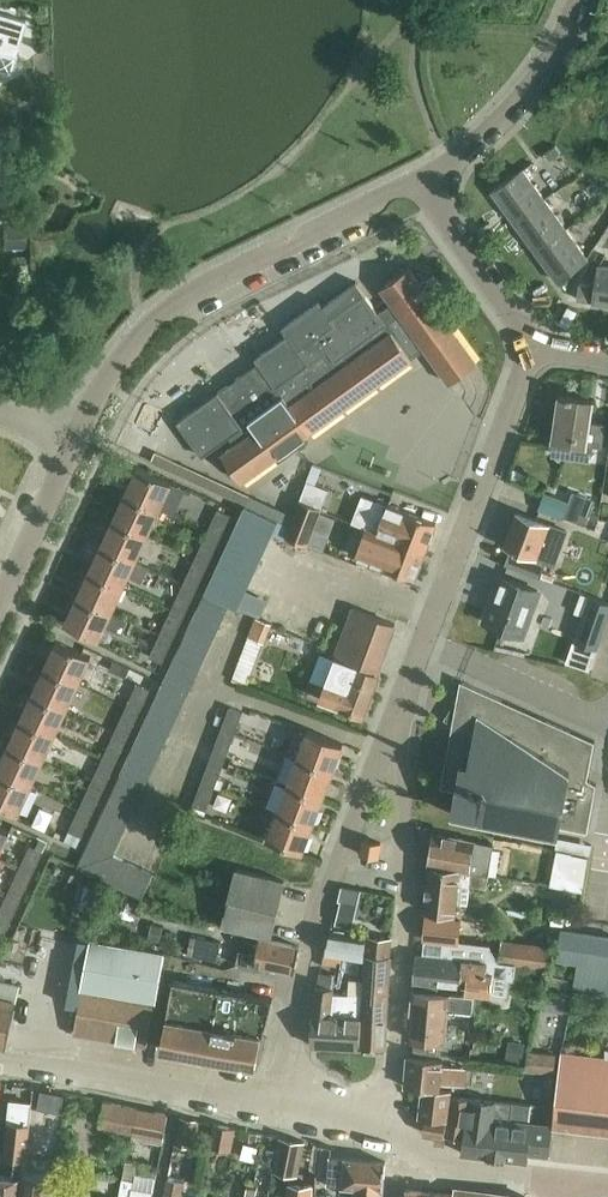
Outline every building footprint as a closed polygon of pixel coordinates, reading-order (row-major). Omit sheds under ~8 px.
[(15,55),(25,20),(0,13),(0,51),(15,55)] [(545,153),(550,160),(561,152),(556,145),(545,153)] [(512,220),(544,197),(522,167),(490,189),(512,220)] [(572,182),(579,191),(591,182),(584,173),(572,182)] [(533,249),(564,226),(544,197),(512,220),(533,249)] [(564,226),(533,249),(554,279),(586,256),(564,226)] [(25,227),(4,228),(5,247),(26,246),(25,227)] [(597,265),(595,278),(589,277),(589,282),(579,280),(577,296),(593,298),(592,302),(607,305),(607,267),(597,265)] [(450,382),(477,362),(409,267),(381,287),(392,302),(378,312),(356,281),(322,305),(318,300),(281,327),(286,334),(254,357),(258,362),(243,373),(252,385),(226,403),(217,391),(176,421),(201,456),(229,436),(235,444),(222,453),(241,481),(425,348),(450,382)] [(591,444),(600,445),(603,423),(588,420),(591,398),(557,394),(552,439),(570,441),(568,452),(590,455),(591,444)] [(218,491),(246,504),(250,495),(155,451),(150,462),(218,491)] [(124,491),(159,506),(171,480),(137,464),(124,491)] [(310,464),(305,479),(326,487),(332,472),(310,464)] [(320,510),(320,511),(328,488),(307,480),(300,499),(299,498),(285,536),(307,544),(320,510)] [(147,532),(159,506),(124,491),(113,516),(147,532)] [(545,494),(539,509),(563,518),(569,502),(545,494)] [(366,528),(424,550),(435,522),(387,503),(376,531),(366,527),(366,528)] [(208,529),(219,534),(230,512),(232,508),(223,504),(221,510),(218,509),(208,529)] [(205,592),(229,604),(237,607),(277,520),(245,505),(205,592)] [(320,511),(320,510),(307,544),(311,545),(314,539),(329,544),(338,518),(320,511)] [(544,560),(555,564),(568,531),(514,511),(502,544),(510,547),(504,563),(538,576),(544,560)] [(135,558),(147,532),(113,516),(101,542),(135,558)] [(414,577),(424,550),(366,528),(355,555),(414,577)] [(208,560),(219,534),(208,529),(196,555),(208,560)] [(123,584),(135,558),(101,542),(89,568),(123,584)] [(196,586),(208,560),(196,555),(184,580),(196,586)] [(111,609),(123,584),(89,568),(77,593),(111,609)] [(484,620),(520,633),(535,589),(500,576),(484,620)] [(184,611),(196,586),(184,580),(172,606),(184,611)] [(224,616),(229,604),(205,592),(199,604),(224,616)] [(99,636),(111,609),(77,593),(65,620),(99,636)] [(595,648),(607,610),(607,602),(588,595),(572,640),(595,648)] [(249,664),(272,605),(256,598),(233,658),(249,664)] [(218,628),(224,616),(199,604),(193,617),(218,628)] [(172,637),(184,611),(172,606),(160,632),(172,637)] [(319,698),(362,714),(377,673),(376,673),(394,624),(351,608),(332,657),(334,658),(319,698)] [(212,641),(218,628),(193,617),(187,629),(212,641)] [(206,653),(212,641),(187,629),(182,641),(206,653)] [(161,662),(172,637),(160,632),(149,656),(161,662)] [(44,665),(79,681),(91,655),(56,639),(44,665)] [(201,665),(206,653),(182,641),(176,654),(201,665)] [(195,678),(201,665),(176,654),(170,666),(195,678)] [(100,671),(124,682),(129,671),(105,660),(100,671)] [(67,707),(79,681),(44,665),(32,691),(67,707)] [(189,690),(195,678),(170,666),(164,679),(189,690)] [(137,683),(127,704),(139,709),(153,678),(144,674),(139,684),(137,683)] [(587,777),(594,740),(460,679),(456,701),(454,700),(444,718),(452,723),(440,787),(455,790),(451,813),(496,821),(495,826),(513,829),(514,824),(558,832),(560,824),(587,829),(596,783),(587,777)] [(157,695),(182,706),(187,695),(162,683),(157,695)] [(55,733),(67,707),(32,691),(20,717),(55,733)] [(176,718),(182,706),(157,695),(151,706),(176,718)] [(127,735),(139,709),(127,704),(115,729),(127,735)] [(171,729),(176,718),(151,706),(146,717),(171,729)] [(221,728),(234,733),(242,711),(229,706),(221,728)] [(43,758),(55,733),(20,717),(8,742),(43,758)] [(166,740),(171,729),(146,717),(141,728),(166,740)] [(161,751),(166,740),(141,728),(135,740),(161,751)] [(226,756),(234,733),(221,728),(213,751),(226,756)] [(296,756),(331,769),(341,741),(306,728),(296,756)] [(115,760),(127,735),(115,729),(103,755),(115,760)] [(155,763),(161,751),(135,740),(130,751),(155,763)] [(43,758),(8,742),(0,761),(0,770),(31,784),(43,758)] [(150,774),(155,763),(130,751),(125,762),(150,774)] [(103,786),(115,760),(103,755),(91,781),(103,786)] [(321,795),(331,769),(296,756),(286,782),(321,795)] [(201,780),(215,786),(222,765),(209,760),(201,780)] [(31,784),(0,770),(0,802),(19,811),(31,784)] [(139,798),(145,784),(119,773),(114,786),(139,798)] [(206,809),(215,786),(201,780),(192,804),(206,809)] [(91,812),(103,786),(91,781),(79,806),(91,812)] [(311,821),(321,795),(286,782),(276,808),(311,821)] [(132,812),(139,798),(114,786),(107,800),(132,812)] [(126,826),(132,812),(107,800),(101,814),(126,826)] [(75,846),(91,812),(79,806),(64,840),(75,846)] [(301,849),(311,821),(276,808),(266,836),(301,849)] [(119,840),(126,826),(101,814),(94,828),(119,840)] [(10,828),(0,824),(0,851),(10,828)] [(113,854),(119,840),(94,828),(76,865),(113,854)] [(432,832),(427,863),(488,872),(489,873),(490,861),(493,843),(432,832)] [(359,852),(377,856),(379,840),(361,837),(359,852)] [(578,854),(589,857),(592,843),(557,837),(555,849),(578,854)] [(20,865),(33,871),(43,851),(30,845),(20,865)] [(115,884),(126,860),(113,854),(76,865),(115,884)] [(129,890),(140,866),(126,860),(115,884),(129,890)] [(423,906),(422,909),(427,910),(455,913),(456,903),(467,904),(469,886),(486,888),(488,872),(427,863),(427,864),(428,864),(427,867),(423,906)] [(30,877),(33,871),(20,865),(8,891),(21,897),(30,877)] [(140,866),(129,890),(142,896),(154,873),(140,866)] [(222,922),(269,934),(284,880),(238,867),(222,922)] [(339,903),(358,908),(364,888),(345,882),(339,903)] [(21,897),(8,891),(0,908),(0,918),(9,923),(21,897)] [(426,916),(424,938),(443,940),(458,942),(460,919),(426,916)] [(9,923),(0,918),(0,942),(9,923)] [(363,957),(363,954),(366,935),(329,929),(324,950),(363,957)] [(607,994),(607,940),(559,932),(554,961),(577,964),(573,988),(607,994)] [(379,955),(389,956),(391,939),(366,935),(363,954),(374,955),(374,951),(380,951),(379,955)] [(187,955),(217,960),(221,941),(191,936),(187,955)] [(258,962),(291,968),(297,943),(258,936),(257,936),(254,951),(238,948),(235,962),(257,966),(258,962)] [(74,1032),(146,1044),(162,953),(91,938),(74,1032)] [(416,954),(413,980),(459,986),(460,976),(465,977),(464,990),(490,993),(492,976),(514,978),(515,963),(499,960),(497,960),(490,945),(458,942),(443,940),(441,957),(416,954)] [(502,940),(499,960),(515,963),(548,967),(551,946),(502,940)] [(384,1048),(389,956),(379,955),(380,951),(374,951),(374,955),(363,954),(363,957),(364,957),(362,971),(365,971),(360,1046),(384,1048)] [(312,998),(309,1042),(357,1046),(361,1003),(362,981),(348,980),(347,994),(331,993),(332,987),(331,987),(332,973),(318,972),(316,980),(316,983),(312,998)] [(258,1033),(261,1034),(270,997),(172,979),(159,1047),(235,1061),(235,1062),(255,1065),(259,1048),(255,1047),(258,1033)] [(5,1047),(20,985),(0,980),(0,1046),(5,1047)] [(408,1014),(407,1035),(442,1039),(446,1008),(471,1011),(473,997),(410,990),(408,1014)] [(553,1125),(607,1131),(607,1051),(605,1050),(604,1059),(560,1054),(553,1124),(553,1125)] [(525,1071),(553,1074),(555,1053),(527,1051),(525,1071)] [(407,1054),(403,1089),(419,1091),(418,1100),(416,1114),(416,1116),(422,1116),(420,1131),(443,1133),(450,1094),(451,1089),(438,1088),(438,1082),(459,1084),(464,1080),(465,1071),(461,1067),(439,1064),(440,1057),(407,1054)] [(22,1157),(31,1092),(10,1090),(3,1152),(9,1152),(7,1175),(0,1174),(0,1196),(17,1196),(22,1157)] [(450,1094),(443,1133),(462,1136),(460,1151),(491,1155),(497,1100),(450,1094)] [(497,1100),(491,1155),(527,1159),(528,1152),(549,1154),(552,1124),(508,1119),(510,1102),(497,1100)] [(132,1132),(138,1107),(109,1101),(104,1127),(132,1132)] [(138,1107),(132,1132),(162,1138),(167,1113),(138,1107)] [(174,1143),(189,1147),(195,1119),(180,1115),(174,1143)] [(209,1146),(231,1150),(236,1127),(213,1123),(209,1146)] [(272,1171),(297,1176),(304,1142),(279,1137),(272,1171)] [(324,1185),(353,1188),(352,1196),(379,1196),(380,1190),(381,1189),(381,1184),(383,1159),(327,1155),(324,1185)] [(117,1196),(128,1196),(128,1195),(131,1195),(136,1161),(125,1159),(121,1182),(119,1182),(119,1183),(117,1196)] [(17,1196),(46,1196),(47,1194),(49,1173),(21,1169),(17,1196)] [(182,1180),(166,1177),(161,1196),(178,1196),(182,1180)] [(310,1184),(288,1182),(287,1196),(309,1196),(310,1184)] [(257,1188),(247,1186),(245,1196),(255,1196),(257,1188)] [(455,1195),(455,1194),(443,1193),(405,1189),(404,1196),(475,1196),(455,1195)]
